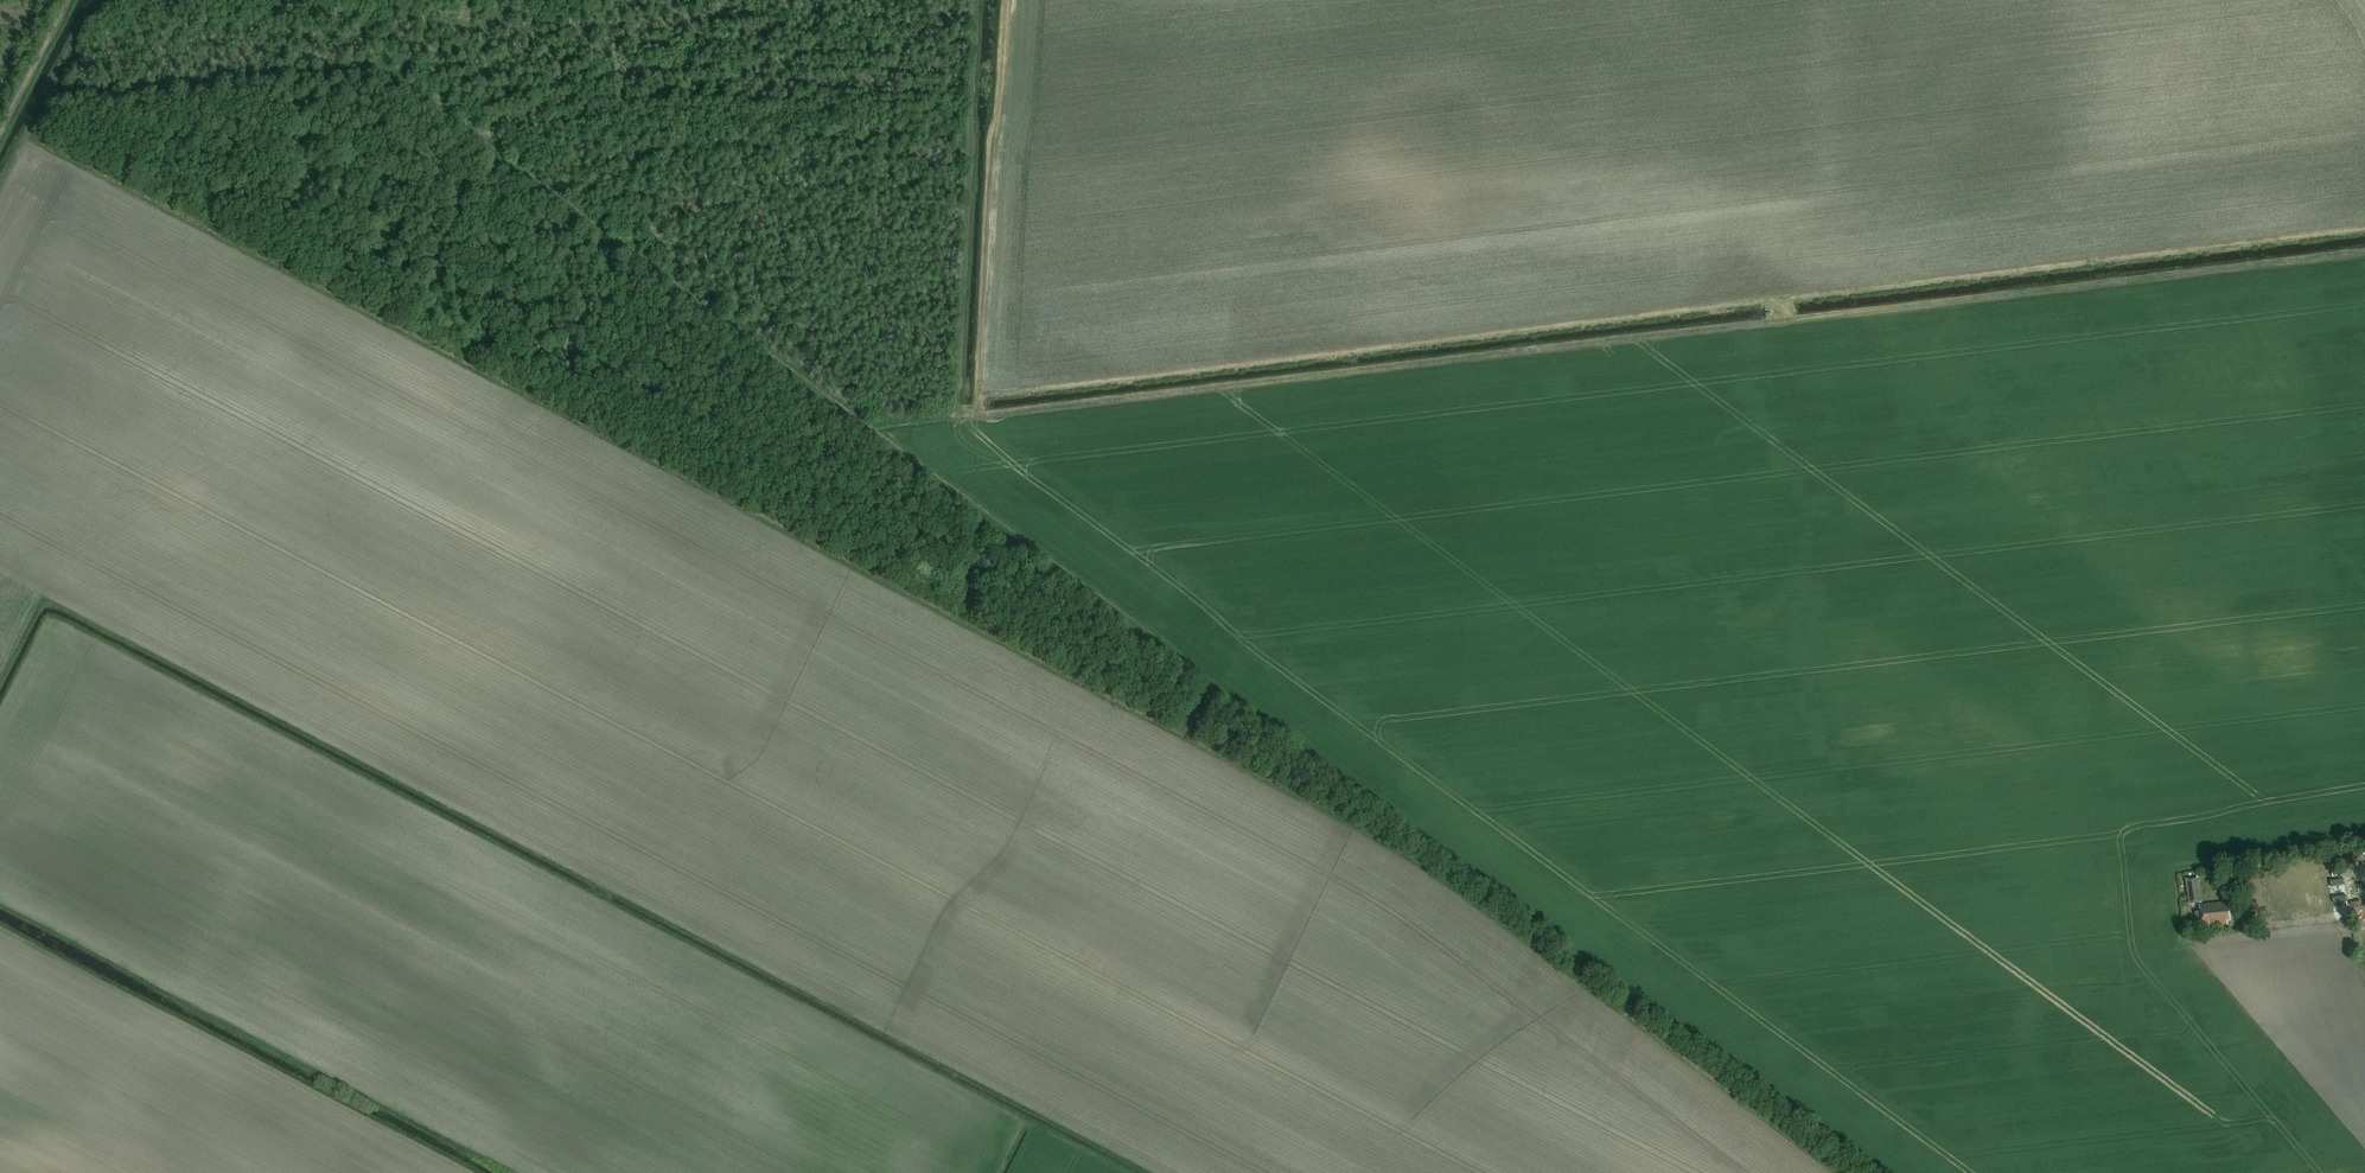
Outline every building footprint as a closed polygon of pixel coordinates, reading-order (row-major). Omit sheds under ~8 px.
[(2198,879),(2185,881),(2188,905),(2201,904),(2198,879)] [(2198,905),(2200,929),(2226,926),(2226,922),(2228,922),(2227,907),(2224,907),(2224,903),(2198,905)] [(2250,928),(2247,910),(2238,912),(2241,930),(2250,928)]
